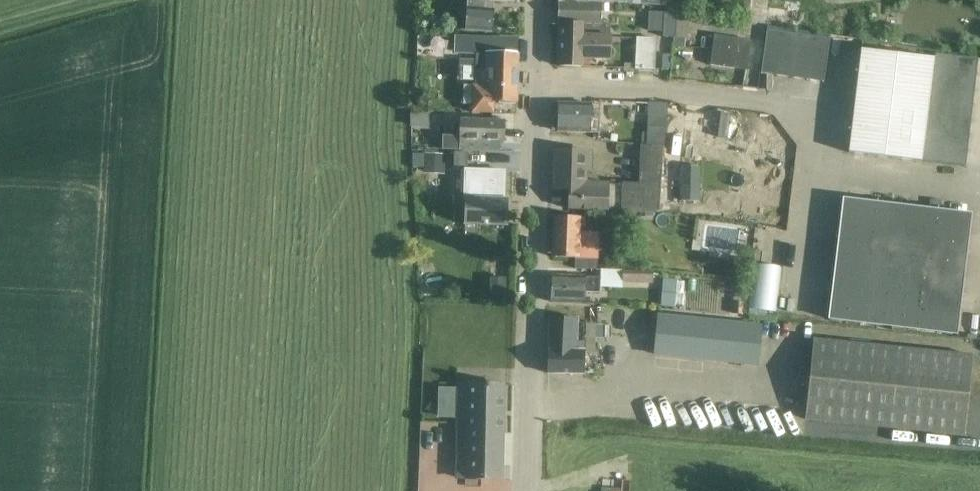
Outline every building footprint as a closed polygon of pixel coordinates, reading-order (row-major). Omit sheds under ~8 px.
[(471,30),(491,32),(493,10),(489,10),(490,1),(514,2),(515,0),(467,0),(466,30),(471,30)] [(595,36),(595,37),(610,37),(610,25),(599,25),(600,4),(559,2),(558,24),(582,25),(582,36),(595,36)] [(658,12),(658,30),(676,30),(676,13),(658,12)] [(609,60),(610,37),(595,37),(595,36),(582,36),(582,25),(558,24),(556,66),(581,67),(582,57),(595,57),(595,60),(609,60)] [(761,75),(777,77),(783,34),(767,31),(761,75)] [(799,36),(783,34),(777,77),(793,79),(799,36)] [(452,37),(451,49),(453,50),(472,51),(472,54),(476,54),(486,55),(486,70),(476,70),(476,86),(473,85),(464,85),(463,105),(472,105),(472,113),(474,113),(494,114),(494,103),(517,104),(519,54),(518,54),(499,53),(500,37),(472,36),(472,37),(453,37),(452,37)] [(715,36),(713,46),(710,66),(734,69),(735,64),(747,66),(750,41),(715,36)] [(815,38),(799,36),(793,79),(809,82),(815,38)] [(638,38),(637,57),(652,57),(653,39),(638,38)] [(815,38),(809,82),(824,84),(830,41),(815,38)] [(856,99),(849,153),(869,155),(921,161),(965,167),(978,59),(934,54),(933,59),(881,52),(861,50),(856,99)] [(599,133),(599,121),(600,112),(590,112),(590,105),(558,104),(557,132),(599,133)] [(649,106),(647,128),(665,129),(666,107),(649,106)] [(506,121),(486,120),(460,120),(460,151),(460,152),(474,152),(474,151),(482,151),(483,141),(505,142),(506,121)] [(413,135),(412,149),(426,150),(426,141),(420,135),(413,135)] [(575,190),(570,190),(569,210),(589,210),(656,212),(662,147),(641,145),(639,185),(608,184),(608,183),(586,182),(576,182),(575,190)] [(576,182),(586,182),(586,170),(590,171),(591,152),(554,151),(553,189),(570,190),(575,190),(576,182)] [(424,153),(423,173),(445,174),(446,155),(424,153)] [(468,153),(454,153),(454,167),(468,167),(468,153)] [(464,225),(508,226),(508,200),(505,200),(505,189),(499,189),(500,160),(480,160),(479,199),(465,199),(464,225)] [(885,225),(887,205),(844,199),(841,220),(885,225)] [(880,265),(900,267),(907,207),(887,205),(885,225),(883,245),(880,265)] [(920,269),(922,250),(925,230),(927,209),(907,207),(900,267),(920,269)] [(925,230),(968,235),(971,215),(927,209),(925,230)] [(575,269),(595,270),(595,260),(590,260),(590,248),(577,248),(578,219),(554,218),(552,257),(575,258),(575,269)] [(885,225),(841,220),(839,240),(883,245),(885,225)] [(922,250),(966,255),(968,235),(925,230),(922,250)] [(711,232),(708,267),(742,271),(745,235),(711,232)] [(836,260),(880,265),(883,245),(839,240),(836,260)] [(920,269),(964,275),(966,255),(922,250),(920,269)] [(900,267),(880,265),(836,260),(834,279),(898,287),(900,267)] [(898,287),(961,294),(964,275),(920,269),(900,267),(898,287)] [(623,284),(654,286),(655,271),(623,270),(623,284)] [(551,303),(571,304),(582,304),(582,293),(598,293),(599,278),(552,276),(551,303)] [(506,278),(490,278),(490,301),(506,301),(506,278)] [(895,307),(898,287),(834,279),(832,299),(895,307)] [(664,280),(661,307),(676,308),(678,281),(664,280)] [(895,307),(959,314),(961,294),(898,287),(895,307)] [(895,307),(832,299),(829,320),(893,327),(895,307)] [(733,302),(732,313),(743,314),(744,303),(733,302)] [(895,307),(893,327),(956,335),(959,314),(895,307)] [(548,374),(582,375),(583,353),(595,354),(596,324),(575,324),(575,319),(550,318),(548,374)] [(761,329),(735,326),(661,318),(657,355),(756,366),(761,329)] [(971,352),(810,342),(804,423),(966,433),(971,352)] [(502,480),(505,386),(469,385),(469,386),(458,386),(456,478),(467,478),(467,479),(502,480)]
